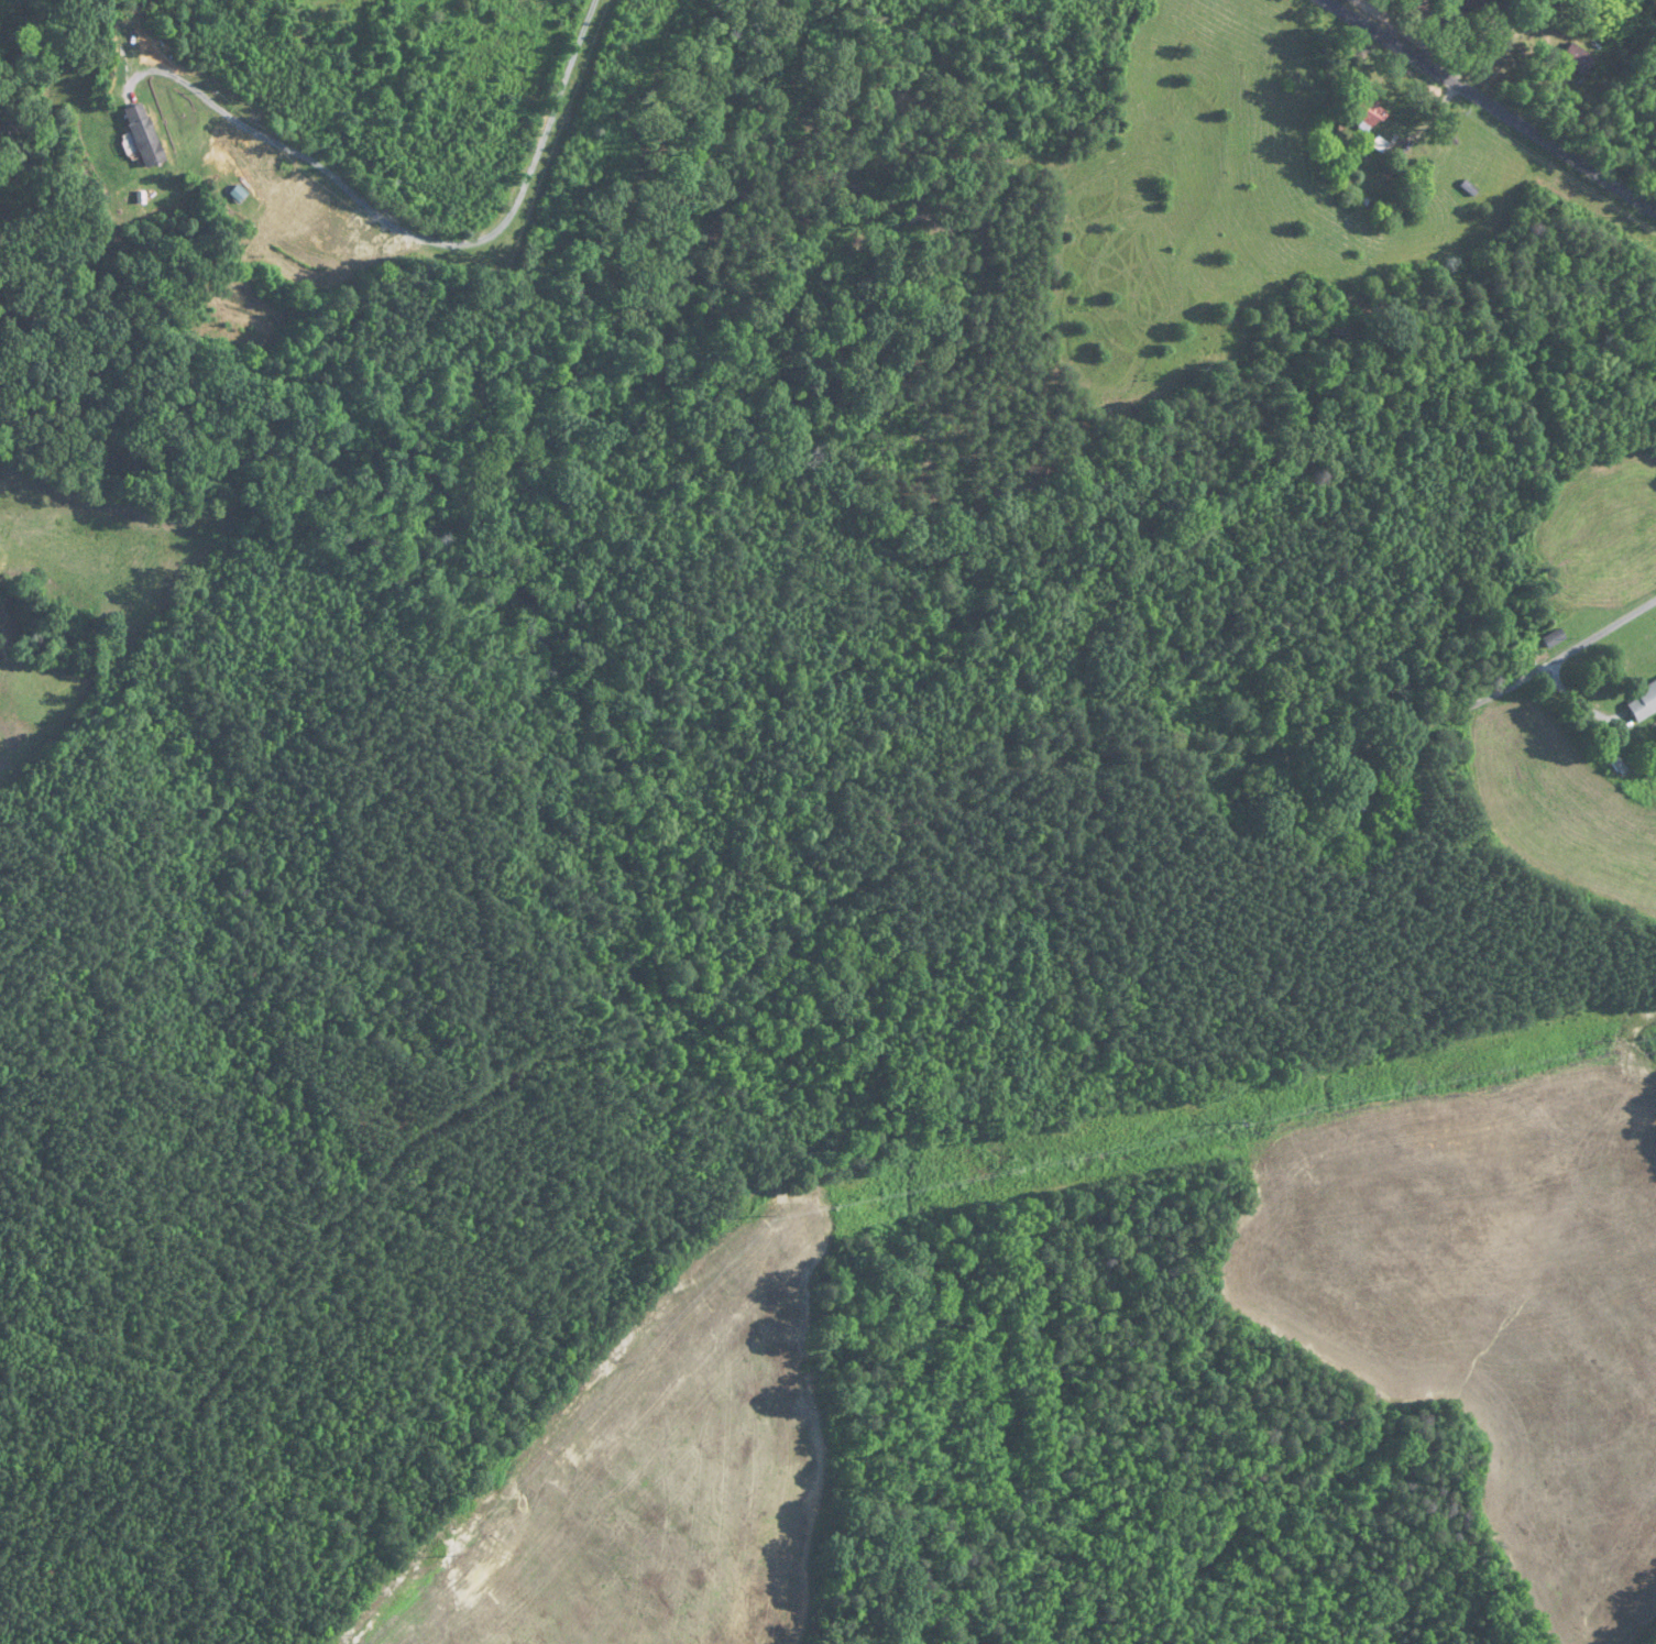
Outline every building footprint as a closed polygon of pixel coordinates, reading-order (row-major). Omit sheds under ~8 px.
[(1470,16),(1482,0),(1448,0),(1470,16)] [(1593,60),(1569,44),(1558,60),(1581,76),(1593,60)] [(1371,130),(1382,111),(1360,98),(1349,117),(1371,130)] [(126,111),(147,171),(168,163),(146,104),(126,111)] [(1563,639),(1558,629),(1541,639),(1547,649),(1563,639)] [(1632,694),(1634,699),(1623,705),(1635,724),(1655,711),(1655,680),(1632,694)]
